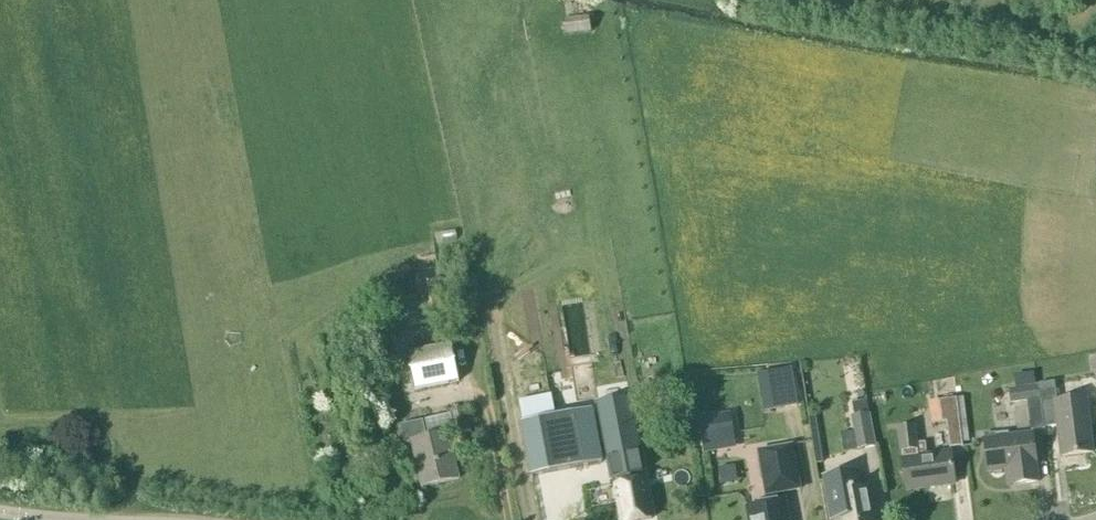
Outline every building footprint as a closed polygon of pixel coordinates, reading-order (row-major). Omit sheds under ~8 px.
[(565,36),(591,32),(589,17),(563,20),(565,36)] [(408,330),(448,323),(440,282),(416,287),(418,300),(403,302),(408,330)] [(443,334),(427,337),(429,344),(444,341),(443,334)] [(415,390),(459,382),(452,345),(408,354),(415,390)] [(765,417),(799,411),(793,375),(758,381),(765,417)] [(1045,428),(1058,426),(1062,457),(1093,453),(1086,399),(1056,402),(1054,383),(1038,385),(1040,401),(1041,401),(1045,428)] [(1010,404),(1028,402),(1040,401),(1038,385),(1008,390),(1010,404)] [(963,448),(959,421),(957,399),(939,402),(942,424),(946,423),(950,449),(963,448)] [(1045,429),(1045,428),(1041,401),(1040,401),(1028,402),(1031,431),(1045,429)] [(455,438),(471,434),(465,407),(449,411),(455,438)] [(592,411),(522,424),(532,476),(601,463),(592,411)] [(860,450),(875,447),(869,415),(854,418),(860,450)] [(602,423),(609,462),(613,479),(616,478),(618,487),(616,487),(622,519),(650,519),(652,519),(644,482),(643,483),(641,474),(643,474),(632,417),(602,423)] [(731,418),(698,423),(704,457),(715,455),(714,450),(736,446),(731,418)] [(427,439),(423,422),(401,426),(405,445),(412,443),(422,488),(459,480),(448,434),(427,439)] [(916,445),(914,427),(890,430),(893,450),(901,449),(907,491),(955,484),(951,454),(926,457),(924,443),(916,445)] [(1008,438),(1007,434),(996,435),(996,440),(984,441),(988,472),(1008,470),(1010,486),(1039,483),(1032,435),(1008,438)] [(783,493),(800,490),(792,447),(759,453),(766,496),(767,496),(768,505),(746,509),(748,519),(785,519),(789,519),(785,502),(783,493)] [(822,477),(829,519),(873,519),(867,487),(862,488),(859,470),(822,477)]
